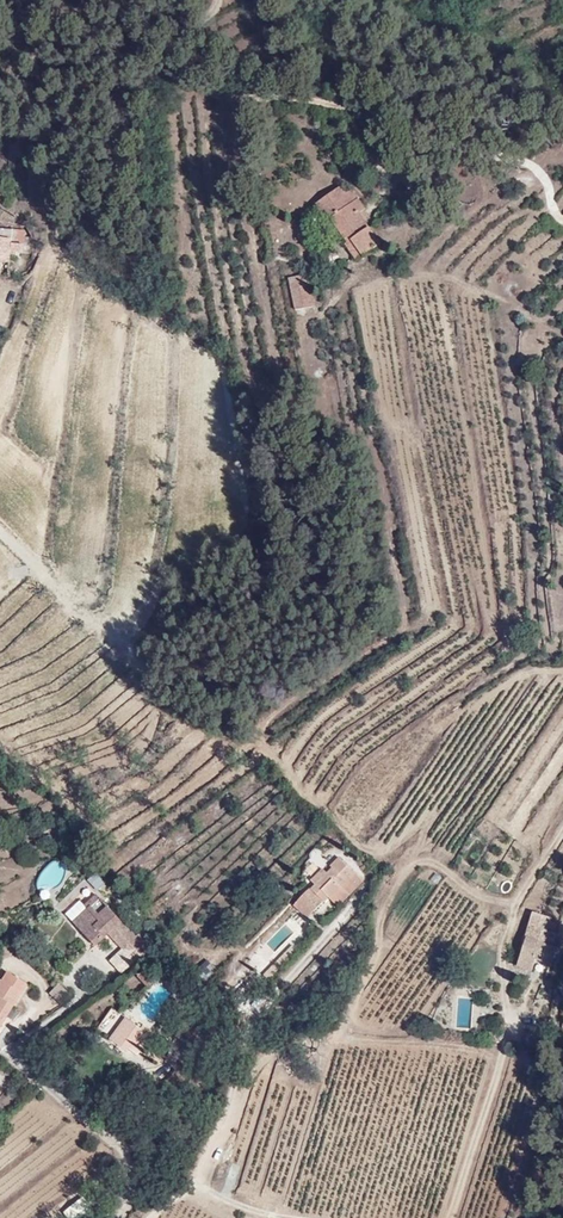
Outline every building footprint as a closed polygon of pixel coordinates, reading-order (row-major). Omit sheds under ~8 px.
[(352,179),(323,201),(360,270),(394,250),(352,179)] [(0,230),(0,256),(29,257),(31,223),(0,230)] [(308,273),(288,278),(295,310),(316,305),(308,273)] [(364,881),(341,859),(333,867),(335,870),(330,875),(325,870),(313,882),(314,883),(322,877),(327,884),(320,889),(329,898),(339,907),(364,881)] [(316,892),(326,902),(329,898),(320,889),(327,884),(322,877),(314,883),(307,887),(310,891),(312,895),(316,892)] [(312,895),(310,891),(301,900),(314,913),(326,902),(316,892),(312,895)] [(90,911),(76,924),(96,947),(109,935),(123,949),(136,937),(99,896),(86,907),(90,911)] [(314,913),(301,900),(295,906),(309,919),(314,913)] [(303,919),(291,903),(283,910),(294,925),(303,919)] [(533,930),(516,969),(547,986),(562,946),(562,943),(533,930)] [(11,975),(4,984),(0,982),(0,1034),(29,986),(11,975)] [(111,1007),(98,1027),(111,1036),(124,1016),(111,1007)] [(128,1015),(110,1044),(139,1068),(156,1034),(128,1015)]
